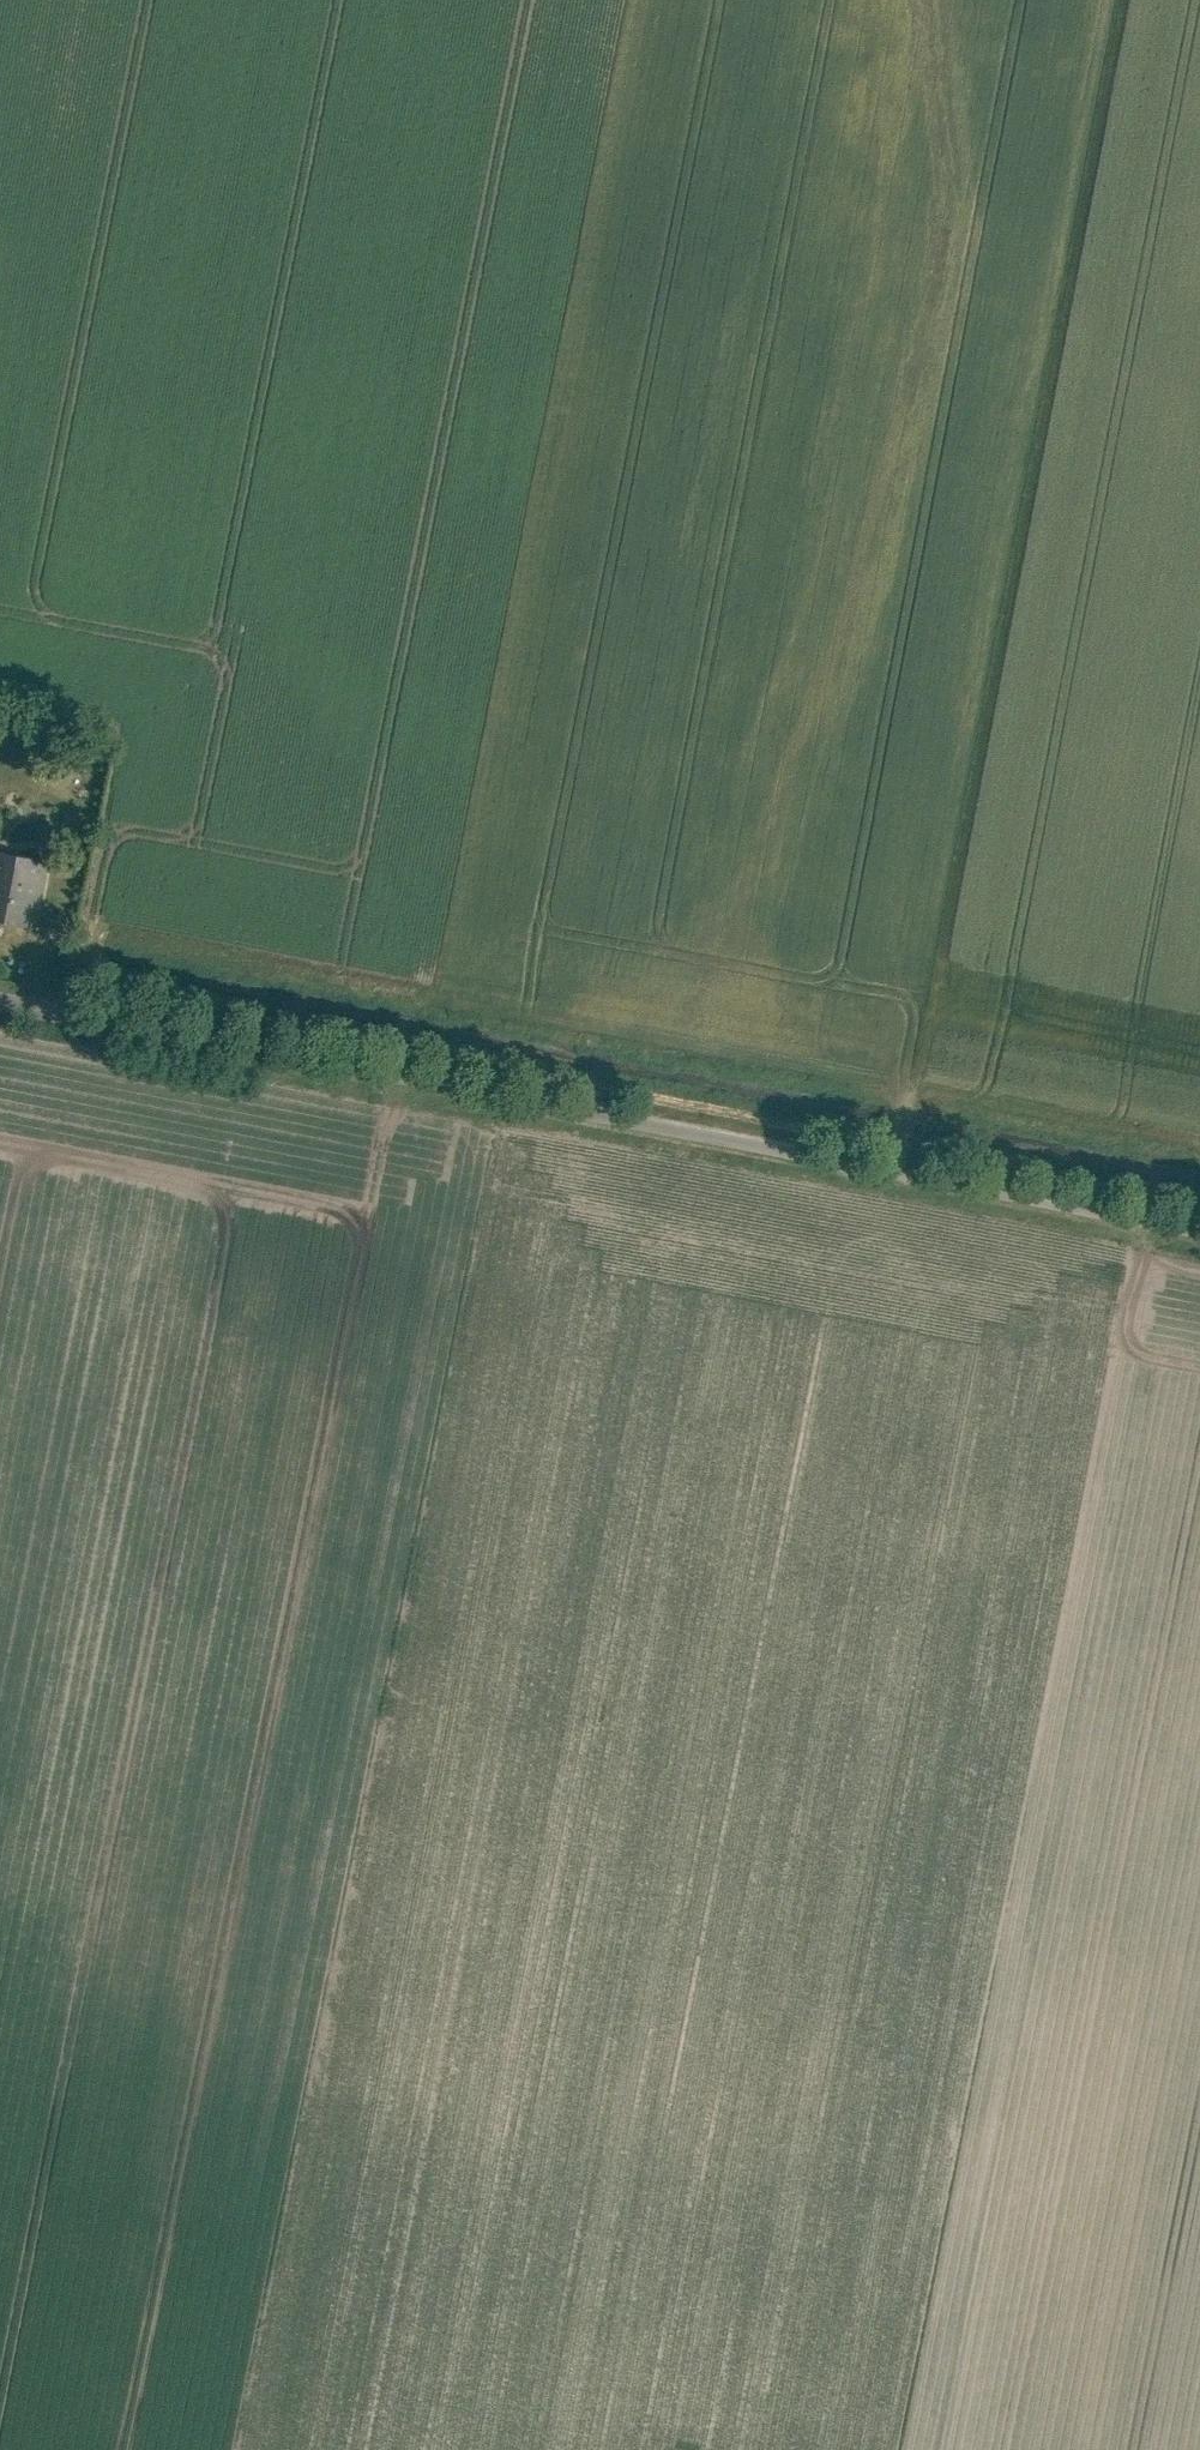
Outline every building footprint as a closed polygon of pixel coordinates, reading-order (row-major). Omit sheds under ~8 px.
[(0,849),(0,920),(38,927),(50,858),(0,849)]
